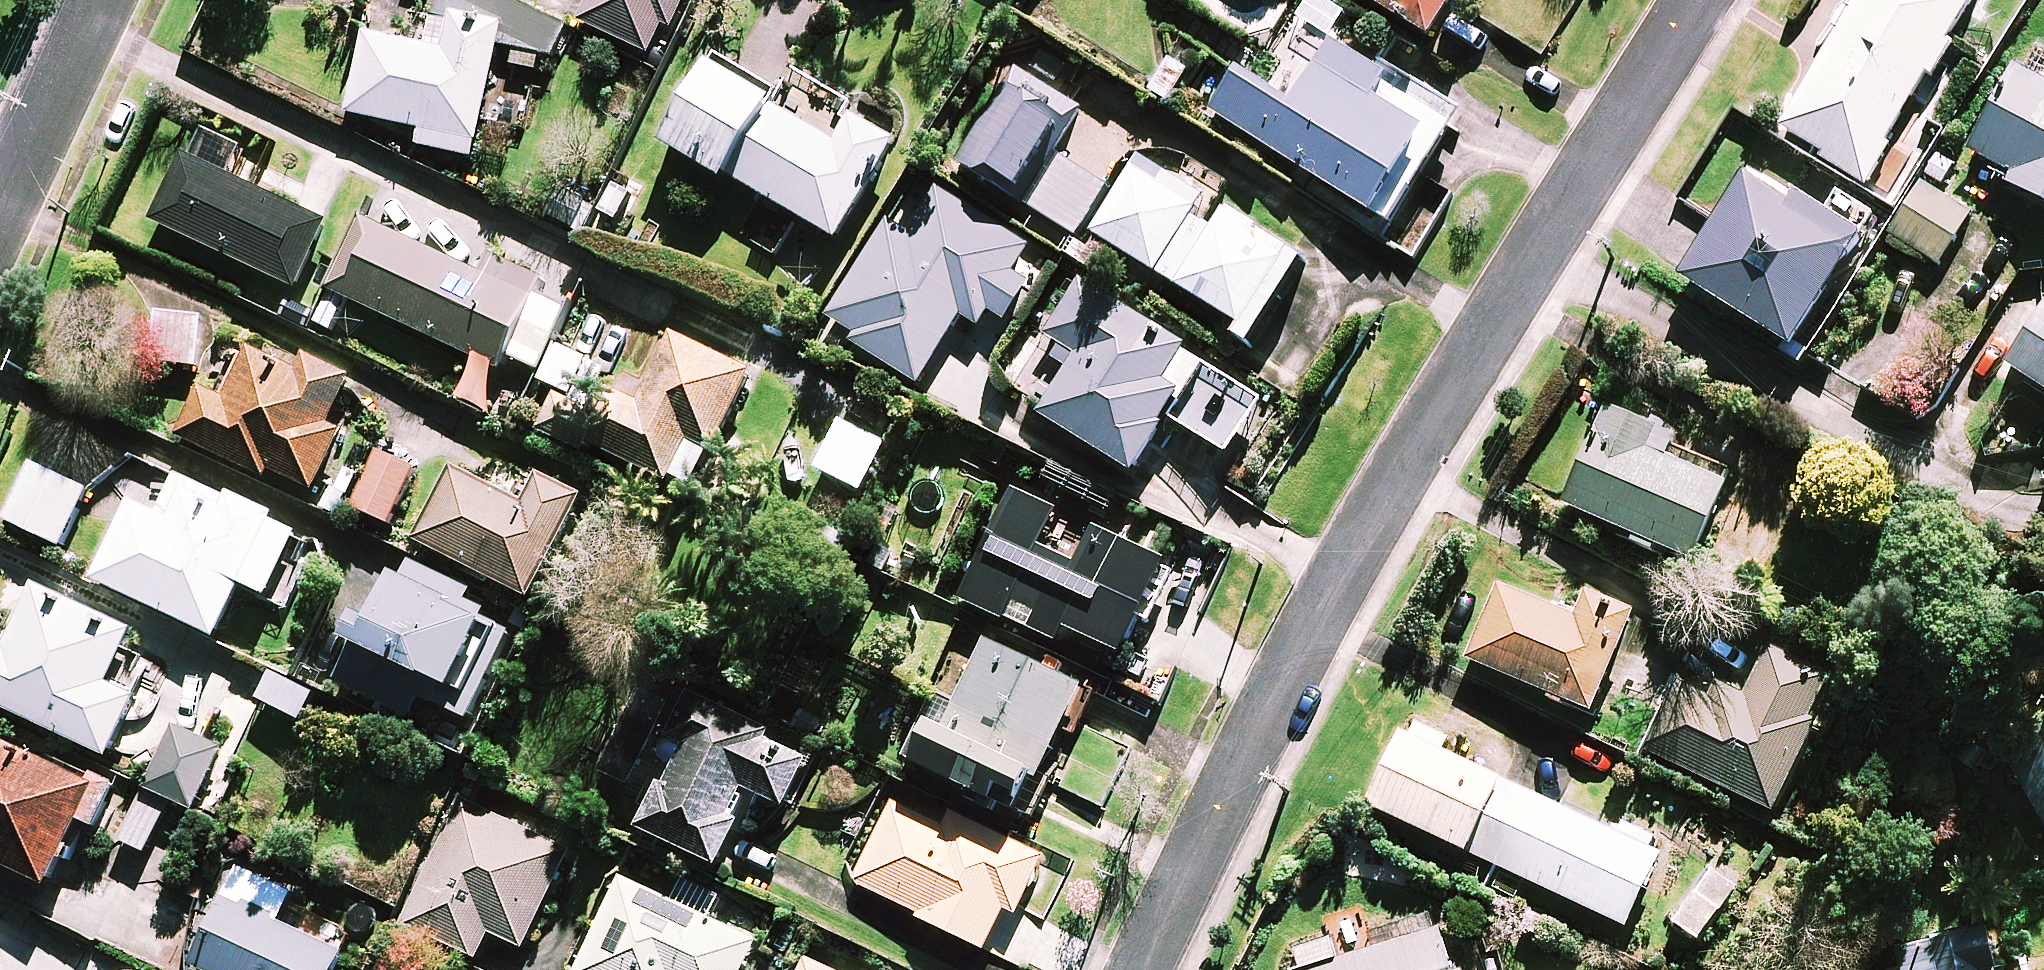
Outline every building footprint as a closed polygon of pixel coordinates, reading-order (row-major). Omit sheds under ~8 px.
[(510,0),(444,0),(434,50),(369,36),(351,116),(423,132),(419,148),(477,160),(502,47),(558,60),(568,13),(510,0)] [(578,21),(659,60),(688,0),(588,0),(578,21)] [(1434,39),(1457,0),(1369,0),(1434,39)] [(1836,32),(1841,35),(1780,134),(1863,185),(1977,0),(1856,0),(1836,32)] [(1457,121),(1332,43),(1293,106),(1236,70),(1210,112),(1392,225),(1457,121)] [(2026,74),(2017,69),(1966,164),(2043,206),(2043,51),(2039,48),(2026,74)] [(780,96),(718,60),(670,143),(840,242),(895,148),(786,85),(780,96)] [(1075,113),(1008,72),(953,160),(1020,201),(1075,113)] [(235,171),(193,152),(160,226),(300,290),(330,226),(230,180),(235,171)] [(1259,339),(1306,264),(1257,233),(1261,227),(1231,208),(1216,233),(1195,220),(1207,201),(1142,160),(1095,235),(1259,339)] [(1110,186),(1070,162),(1039,214),(1079,238),(1110,186)] [(1859,247),(1749,179),(1686,281),(1795,349),(1859,247)] [(1971,216),(1922,185),(1889,237),(1939,268),(1971,216)] [(552,189),(538,215),(571,233),(584,208),(552,189)] [(1032,248),(935,189),(908,233),(888,220),(823,327),(921,387),(964,318),(998,339),(1031,285),(1015,276),(1032,248)] [(790,233),(756,216),(744,240),(779,257),(790,233)] [(484,277),(365,222),(332,292),(479,361),(460,401),(484,412),(513,351),(541,365),(574,295),(493,258),(484,277)] [(1265,404),(1081,286),(1048,337),(1081,357),(1043,416),(1138,477),(1174,421),(1231,457),(1265,404)] [(205,320),(154,315),(149,363),(200,368),(205,320)] [(2009,369),(2043,391),(2043,315),(2009,369)] [(560,388),(537,434),(587,459),(593,446),(672,485),(691,446),(714,457),(756,374),(669,331),(624,420),(560,388)] [(350,387),(256,342),(227,404),(205,393),(183,439),(268,479),(271,472),(317,494),(346,434),(331,427),(350,387)] [(1657,429),(1609,408),(1565,507),(1696,565),(1730,487),(1647,451),(1657,429)] [(417,472),(381,455),(356,510),(392,527),(417,472)] [(91,493),(35,466),(8,522),(64,548),(91,493)] [(527,507),(455,471),(419,543),(534,601),(586,498),(543,476),(527,507)] [(271,599),(301,536),(177,479),(173,487),(147,474),(97,582),(220,639),(245,586),(271,599)] [(1128,660),(1172,566),(1095,530),(1078,567),(1040,550),(1058,512),(1010,490),(960,599),(1070,649),(1076,636),(1128,660)] [(517,621),(401,569),(382,612),(372,608),(337,687),(415,722),(424,699),(473,721),(517,621)] [(1573,618),(1502,588),(1470,662),(1595,715),(1638,615),(1584,591),(1573,618)] [(39,589),(9,649),(0,645),(0,706),(112,760),(141,701),(111,687),(135,636),(39,589)] [(1085,689),(970,634),(909,763),(995,803),(1002,788),(1031,803),(1085,689)] [(1841,681),(1770,647),(1745,698),(1688,670),(1648,752),(1775,814),(1841,681)] [(316,695),(273,676),(261,703),(304,722),(316,695)] [(815,752),(698,698),(638,829),(723,869),(756,796),(788,811),(815,752)] [(1448,740),(1410,722),(1370,807),(1630,929),(1667,851),(1605,822),(1602,828),(1442,753),(1448,740)] [(224,751),(173,727),(145,789),(196,812),(224,751)] [(54,889),(83,823),(99,830),(115,795),(0,742),(0,865),(54,889)] [(2010,765),(2043,821),(2043,745),(2010,765)] [(171,808),(143,793),(118,841),(147,856),(171,808)] [(574,851),(463,798),(403,924),(480,960),(493,934),(526,950),(574,851)] [(945,827),(896,801),(854,882),(987,951),(1008,910),(1018,915),(1046,861),(952,812),(945,827)] [(1749,890),(1711,868),(1675,930),(1713,951),(1749,890)] [(238,869),(194,969),(340,969),(347,954),(280,925),(294,893),(238,869)] [(619,880),(578,969),(746,969),(759,943),(619,880)] [(1990,930),(1906,946),(1911,969),(1998,969),(1990,930)] [(1298,969),(1453,969),(1440,931),(1340,963),(1332,938),(1292,951),(1298,969)]
